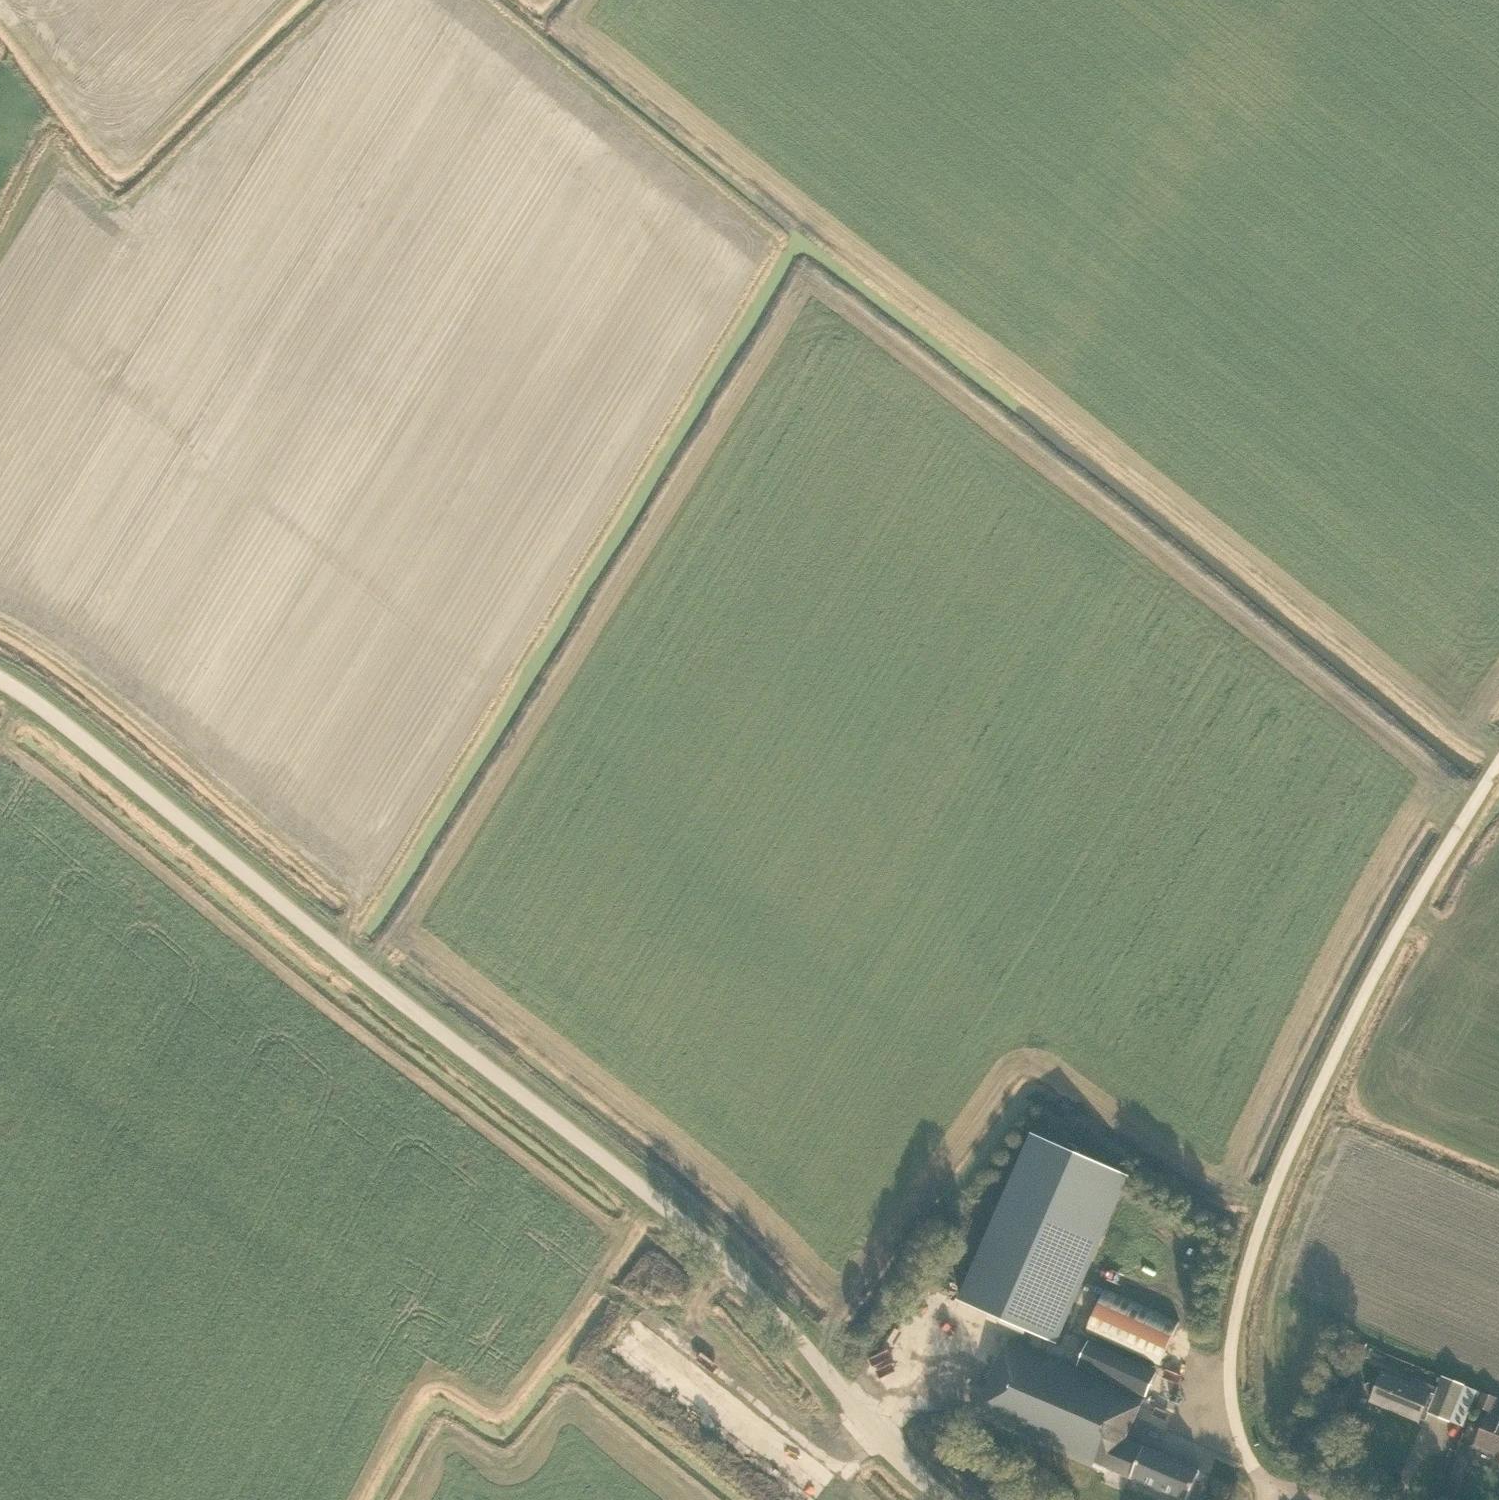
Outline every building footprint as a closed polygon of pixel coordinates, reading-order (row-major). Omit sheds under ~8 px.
[(960,1303),(1054,1343),(1126,1175),(1032,1135),(960,1303)] [(1180,1321),(1106,1287),(1086,1331),(1160,1365),(1180,1321)] [(1079,1365),(1112,1380),(1110,1384),(1039,1352),(1022,1345),(1009,1339),(974,1415),(976,1415),(1104,1472),(1105,1473),(1107,1468),(1132,1477),(1133,1476),(1188,1499),(1200,1471),(1125,1439),(1144,1399),(1116,1385),(1118,1382),(1146,1396),(1157,1372),(1090,1341),(1079,1365)] [(1437,1389),(1412,1379),(1411,1383),(1384,1372),(1372,1400),(1420,1420),(1421,1417),(1425,1419),(1428,1412),(1462,1426),(1478,1390),(1443,1376),(1437,1389)] [(1483,1391),(1476,1405),(1491,1412),(1498,1398),(1483,1391)] [(1477,1444),(1498,1453),(1498,1418),(1494,1416),(1489,1414),(1477,1444)]
